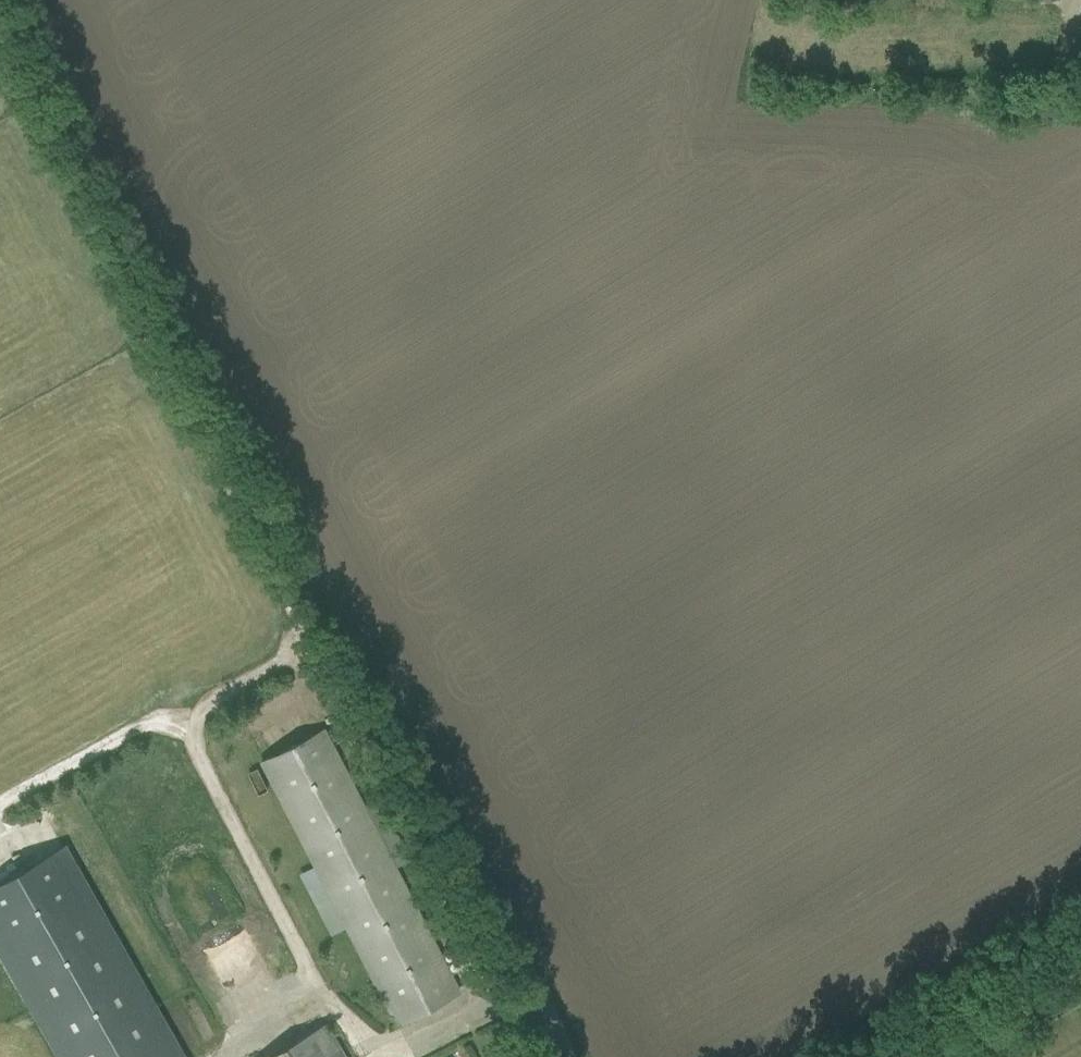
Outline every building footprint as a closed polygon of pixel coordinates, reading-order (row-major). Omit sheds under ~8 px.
[(258,761),(395,1026),(460,992),(324,727),(258,761)] [(0,880),(0,955),(58,1056),(183,1056),(155,1008),(62,844),(0,880)] [(325,1025),(267,1056),(344,1056),(325,1025)]
